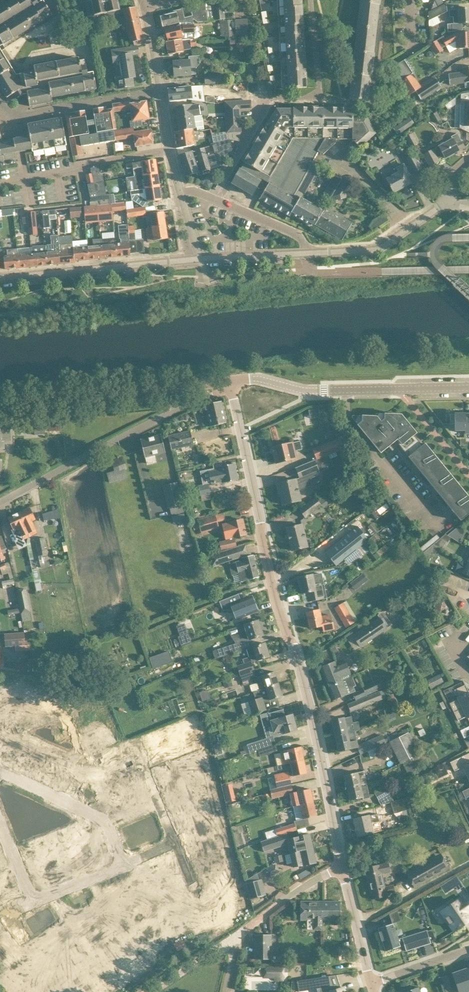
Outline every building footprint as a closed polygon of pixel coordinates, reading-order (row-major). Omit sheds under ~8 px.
[(1,42),(3,45),(52,14),(43,0),(38,3),(36,0),(12,0),(0,8),(0,42),(1,42)] [(118,0),(91,0),(85,2),(89,22),(118,16),(117,11),(120,10),(118,0)] [(213,0),(215,20),(225,19),(223,0),(216,0),(213,0)] [(278,17),(303,15),(302,0),(277,0),(278,17)] [(350,99),(369,101),(372,102),(373,102),(373,99),(374,92),(374,90),(373,89),(374,82),(375,77),(375,75),(376,66),(376,64),(377,56),(378,54),(379,41),(379,39),(381,28),(382,20),(382,18),(383,5),(383,3),(384,0),(361,0),(360,2),(362,2),(360,12),(360,16),(359,16),(359,20),(358,20),(358,22),(357,31),(357,33),(356,33),(356,34),(357,34),(356,38),(358,38),(357,41),(356,51),(356,52),(355,52),(355,55),(354,56),(354,60),(353,70),(352,74),(353,74),(353,80),(352,88),(351,87),(350,92),(350,91),(350,92),(350,98),(350,99)] [(163,27),(179,23),(193,19),(197,22),(208,22),(205,3),(197,5),(198,9),(191,11),(192,16),(185,18),(182,9),(169,12),(169,13),(170,12),(171,13),(160,16),(163,27)] [(437,16),(447,11),(447,10),(447,7),(446,4),(445,4),(444,5),(439,7),(428,12),(428,13),(429,20),(432,19),(437,16)] [(130,28),(134,46),(137,46),(143,44),(144,45),(145,44),(138,13),(136,6),(123,9),(128,28),(130,28)] [(449,10),(449,17),(453,17),(454,23),(447,24),(448,32),(460,31),(462,30),(462,24),(468,23),(468,8),(449,10)] [(278,17),(280,53),(305,51),(304,42),(303,42),(303,38),(303,37),(304,37),(304,36),(304,30),(303,30),(303,28),(302,25),(303,25),(303,15),(278,17)] [(107,20),(109,28),(120,25),(118,17),(107,20)] [(167,39),(167,40),(184,40),(189,39),(189,32),(194,32),(193,19),(179,23),(180,26),(174,28),(174,27),(165,29),(166,34),(165,34),(165,37),(166,39),(167,39)] [(235,20),(236,33),(248,32),(247,19),(235,20)] [(226,35),(226,37),(234,37),(231,20),(220,21),(221,35),(226,35)] [(437,40),(442,48),(446,46),(457,40),(457,49),(468,48),(468,32),(457,33),(445,39),(443,36),(437,40)] [(184,40),(167,40),(168,41),(166,42),(168,55),(184,52),(183,50),(191,49),(191,46),(197,45),(196,40),(190,41),(189,39),(184,40)] [(437,40),(430,45),(436,55),(443,50),(442,48),(437,40)] [(137,46),(134,46),(111,50),(113,63),(119,62),(121,76),(116,77),(118,89),(134,86),(132,78),(135,77),(131,55),(139,54),(137,46)] [(19,74),(19,75),(16,75),(14,77),(10,69),(12,68),(11,67),(0,49),(0,86),(7,98),(14,93),(17,98),(22,95),(27,94),(29,106),(53,102),(52,97),(96,89),(93,72),(88,73),(86,66),(85,59),(79,60),(79,58),(34,67),(34,71),(19,74)] [(305,51),(280,53),(282,89),(307,88),(306,78),(305,78),(305,74),(305,73),(306,73),(306,66),(305,66),(305,64),(304,61),(305,61),(305,51)] [(196,69),(200,64),(199,56),(193,56),(189,57),(189,60),(173,62),(174,76),(191,75),(196,74),(196,69)] [(450,84),(464,83),(464,85),(465,85),(465,86),(466,86),(466,87),(467,87),(468,87),(468,86),(468,67),(462,68),(463,73),(448,75),(450,84)] [(205,77),(206,84),(223,82),(222,75),(205,77)] [(420,88),(412,76),(402,82),(411,96),(416,92),(415,91),(420,88)] [(421,100),(441,87),(435,78),(420,88),(415,91),(416,92),(421,100)] [(249,83),(236,84),(236,92),(249,92),(249,83)] [(185,87),(168,89),(170,102),(187,100),(198,101),(197,91),(202,90),(202,86),(203,86),(185,87)] [(457,97),(445,105),(448,109),(457,104),(457,97)] [(129,102),(112,104),(113,109),(114,112),(130,109),(132,122),(149,119),(149,117),(150,116),(149,114),(148,113),(147,103),(146,103),(146,102),(130,104),(130,102),(130,101),(129,102)] [(227,129),(228,131),(228,132),(241,132),(240,109),(251,108),(251,101),(225,103),(227,129)] [(460,128),(468,132),(468,101),(465,101),(461,101),(460,128)] [(192,104),(175,107),(177,119),(199,116),(198,110),(197,104),(192,105),(192,104)] [(262,179),(269,183),(293,197),(313,162),(319,151),(323,154),(335,143),(335,138),(352,139),(360,148),(376,133),(370,121),(367,116),(353,116),(353,109),(348,109),(348,106),(328,106),(328,108),(319,108),(319,106),(298,106),(298,108),(293,108),(293,109),(277,109),(268,124),(267,123),(265,127),(263,126),(252,144),(254,145),(250,153),(248,151),(242,161),(244,162),(245,163),(241,170),(261,181),(262,179)] [(96,109),(93,109),(94,114),(94,119),(95,120),(98,119),(98,124),(95,125),(97,131),(97,133),(98,133),(100,132),(117,129),(114,112),(113,109),(104,110),(104,108),(106,108),(106,107),(103,108),(101,108),(96,109)] [(75,115),(66,117),(69,138),(70,137),(86,135),(88,134),(89,134),(89,133),(88,126),(85,127),(84,122),(87,121),(87,120),(86,116),(85,111),(82,111),(77,112),(75,112),(71,113),(72,114),(74,113),(75,115)] [(437,112),(431,116),(435,122),(441,119),(437,112)] [(199,116),(177,119),(179,131),(196,128),(197,131),(202,130),(202,128),(200,115),(199,116)] [(20,139),(4,142),(6,153),(22,150),(32,149),(32,152),(67,145),(62,118),(27,125),(28,126),(25,126),(27,137),(20,139)] [(409,119),(393,129),(398,136),(413,125),(409,119)] [(70,138),(69,138),(73,156),(75,156),(83,155),(82,146),(134,137),(136,147),(137,147),(153,144),(153,142),(153,141),(153,138),(152,137),(151,130),(146,131),(141,131),(134,132),(133,127),(97,133),(94,134),(94,133),(93,134),(89,135),(70,138)] [(179,131),(174,132),(176,148),(190,146),(194,145),(194,141),(198,140),(197,131),(196,128),(179,131)] [(214,129),(210,129),(213,138),(214,143),(215,143),(227,140),(229,140),(228,132),(228,131),(214,132),(214,129)] [(241,132),(228,132),(229,140),(239,141),(240,140),(241,132)] [(452,139),(424,155),(430,166),(439,161),(438,160),(444,157),(445,158),(465,147),(457,133),(451,137),(452,139)] [(412,134),(405,138),(411,148),(418,144),(412,134)] [(203,171),(210,169),(209,165),(225,161),(232,148),(229,140),(227,140),(215,143),(214,143),(212,144),(212,145),(179,155),(186,176),(198,173),(198,175),(204,174),(203,171)] [(420,148),(413,152),(416,158),(423,154),(420,148)] [(407,158),(415,172),(421,169),(413,154),(407,158)] [(133,163),(126,164),(127,169),(133,168),(134,176),(134,177),(143,175),(157,173),(156,165),(155,159),(141,162),(133,163)] [(313,162),(293,197),(299,200),(300,197),(303,199),(320,166),(313,162)] [(411,184),(407,177),(410,175),(404,164),(396,168),(398,172),(386,179),(394,193),(411,184)] [(92,173),(86,175),(88,184),(88,185),(94,184),(104,182),(103,176),(101,176),(99,167),(91,169),(92,173)] [(131,168),(127,169),(128,178),(120,179),(122,191),(134,189),(131,168)] [(261,181),(241,170),(240,169),(232,183),(253,195),(261,181)] [(134,176),(133,177),(134,181),(144,179),(145,188),(154,187),(159,186),(157,173),(143,175),(134,177),(134,176)] [(324,193),(330,199),(342,179),(335,175),(327,189),(324,193)] [(331,198),(336,201),(346,198),(353,187),(342,180),(331,198)] [(290,216),(291,214),(299,200),(293,197),(269,183),(260,199),(290,216)] [(94,184),(88,185),(90,194),(90,195),(96,193),(94,184)] [(136,190),(130,191),(131,195),(137,194),(147,201),(148,202),(162,200),(159,186),(154,187),(145,188),(136,190)] [(111,194),(90,198),(91,202),(100,201),(100,205),(111,204),(112,204),(111,194)] [(315,225),(315,224),(323,211),(303,199),(300,197),(299,200),(291,214),(311,225),(312,224),(315,225)] [(100,205),(97,205),(99,220),(106,219),(106,214),(113,214),(112,210),(112,204),(111,204),(100,205)] [(85,207),(84,207),(86,222),(99,221),(99,220),(97,205),(91,206),(85,207)] [(81,207),(70,208),(71,214),(71,217),(81,216),(81,213),(81,207)] [(144,207),(126,210),(127,218),(145,215),(144,207)] [(315,224),(343,240),(343,239),(352,223),(325,208),(323,211),(315,224)] [(48,211),(42,211),(44,228),(50,228),(49,215),(56,215),(55,210),(51,210),(48,211)] [(34,212),(28,212),(29,217),(29,224),(30,235),(36,234),(35,218),(35,212),(34,212)] [(163,212),(151,214),(153,227),(165,225),(163,212)] [(370,227),(372,230),(388,220),(384,214),(372,221),(370,227)] [(120,244),(115,244),(116,257),(125,256),(128,256),(131,255),(130,253),(137,253),(136,240),(129,240),(128,231),(128,226),(128,224),(118,225),(120,244)] [(153,227),(146,228),(148,242),(158,240),(168,239),(165,225),(153,227)] [(47,246),(45,246),(46,253),(47,265),(56,264),(59,264),(61,264),(59,244),(58,238),(58,236),(56,237),(56,236),(50,236),(51,245),(46,246),(47,246)] [(72,237),(58,238),(59,244),(61,264),(63,264),(65,263),(75,262),(75,261),(73,241),(72,241),(72,237)] [(106,238),(101,239),(101,246),(103,258),(104,258),(107,258),(116,257),(115,244),(115,237),(106,238)] [(94,247),(87,247),(89,260),(98,259),(100,258),(103,258),(101,246),(101,239),(100,239),(93,239),(94,247)] [(143,239),(136,240),(137,253),(144,252),(143,239)] [(87,240),(73,241),(75,261),(77,261),(79,261),(89,260),(87,247),(87,240)] [(45,246),(31,247),(32,254),(33,266),(35,266),(37,266),(47,265),(46,253),(45,246)] [(7,256),(4,257),(5,269),(7,269),(10,269),(19,268),(18,255),(17,249),(7,249),(7,256)] [(19,255),(18,255),(19,268),(29,267),(31,267),(33,266),(32,254),(19,255)] [(208,416),(201,417),(203,426),(210,425),(210,427),(226,423),(221,401),(205,405),(208,416)] [(362,421),(358,425),(381,453),(385,450),(388,447),(388,446),(389,446),(393,443),(395,441),(399,446),(406,453),(407,455),(408,456),(408,457),(413,463),(417,468),(419,466),(434,455),(425,444),(422,446),(422,445),(420,444),(419,442),(414,435),(415,434),(416,433),(415,431),(412,428),(401,415),(384,414),(384,419),(381,422),(376,417),(362,416),(362,421)] [(465,430),(465,414),(455,414),(450,414),(450,424),(455,424),(455,430),(465,430)] [(34,426),(35,435),(46,434),(45,425),(34,426)] [(4,449),(4,441),(10,441),(9,427),(0,427),(0,449),(4,449)] [(190,431),(168,436),(171,450),(181,447),(189,446),(193,444),(190,431)] [(141,440),(145,457),(165,452),(161,435),(141,440)] [(314,460),(326,455),(344,448),(340,438),(312,450),(316,459),(314,460)] [(273,447),(277,463),(296,458),(294,451),(301,449),(300,441),(273,447)] [(326,455),(314,460),(296,468),(300,478),(296,479),(287,481),(277,483),(279,492),(280,492),(283,504),(293,502),(301,501),(297,484),(320,474),(318,469),(329,465),(326,455)] [(419,466),(417,468),(421,473),(426,479),(442,465),(434,455),(419,466)] [(125,470),(127,469),(123,456),(111,461),(114,471),(107,473),(110,483),(127,478),(125,470)] [(209,472),(211,484),(223,481),(224,483),(228,482),(238,480),(235,464),(222,466),(222,461),(213,463),(214,471),(209,472)] [(426,479),(434,489),(451,476),(442,465),(426,479)] [(434,489),(443,500),(460,486),(451,476),(434,489)] [(163,486),(169,508),(182,505),(177,483),(163,486)] [(208,484),(198,486),(201,496),(210,494),(208,484)] [(443,500),(452,510),(468,497),(460,486),(443,500)] [(300,510),(305,517),(321,505),(323,508),(331,502),(325,496),(318,501),(316,498),(300,510)] [(452,510),(461,521),(468,514),(468,498),(468,497),(452,510)] [(30,507),(19,513),(31,536),(37,533),(36,530),(32,521),(36,519),(34,516),(30,507)] [(195,519),(192,508),(186,510),(189,521),(195,519)] [(46,512),(48,519),(59,516),(57,509),(46,512)] [(19,513),(8,518),(13,527),(14,529),(12,530),(17,540),(23,537),(24,539),(31,536),(19,513)] [(225,513),(198,519),(198,522),(200,528),(200,529),(201,531),(201,532),(219,527),(218,520),(226,518),(225,513)] [(184,514),(172,517),(174,523),(186,521),(184,514)] [(230,523),(223,525),(226,539),(227,539),(227,541),(225,541),(227,548),(237,546),(235,537),(246,535),(242,519),(230,522),(230,523)] [(330,524),(334,529),(339,524),(336,520),(330,524)] [(287,528),(292,551),(308,547),(302,524),(287,528)] [(326,552),(336,565),(350,555),(368,540),(357,527),(326,552)] [(36,540),(42,568),(50,566),(44,538),(36,540)] [(439,539),(432,544),(441,549),(445,541),(439,538),(439,539)] [(368,540),(350,555),(355,561),(373,547),(368,540)] [(236,547),(209,556),(213,566),(240,558),(236,547)] [(422,552),(422,553),(428,561),(433,552),(429,547),(422,552)] [(243,561),(229,564),(232,575),(239,573),(241,581),(248,579),(248,580),(249,579),(259,577),(253,555),(244,557),(242,558),(243,561)] [(10,579),(13,578),(8,562),(0,565),(0,570),(2,575),(8,573),(10,579)] [(363,573),(349,582),(354,588),(367,579),(363,573)] [(327,598),(324,583),(323,583),(321,574),(312,576),(312,575),(299,578),(303,593),(308,592),(310,602),(327,598)] [(407,593),(411,597),(431,582),(428,578),(407,593)] [(30,612),(26,589),(17,591),(21,614),(30,612)] [(238,594),(219,602),(223,611),(227,610),(233,610),(237,620),(241,619),(259,611),(253,595),(241,600),(238,594)] [(334,607),(345,627),(357,620),(346,600),(334,607)] [(433,606),(439,615),(449,609),(443,600),(433,606)] [(379,611),(382,615),(390,609),(387,605),(379,611)] [(127,611),(130,625),(137,623),(133,610),(127,611)] [(307,613),(310,628),(322,626),(323,631),(335,629),(333,621),(332,621),(331,615),(321,617),(319,610),(307,613)] [(351,635),(359,647),(387,629),(379,617),(351,635)] [(237,627),(240,634),(242,642),(249,639),(249,640),(253,638),(263,635),(258,620),(237,627)] [(4,634),(5,647),(25,645),(24,632),(4,634)] [(188,633),(178,637),(182,646),(192,642),(188,633)] [(214,650),(217,658),(243,650),(240,642),(214,650)] [(237,666),(240,675),(254,671),(251,662),(270,656),(265,643),(247,649),(249,657),(243,659),(244,664),(237,666)] [(167,652),(150,658),(153,668),(171,662),(167,652)] [(352,676),(346,661),(336,664),(335,661),(321,667),(329,687),(343,681),(342,679),(349,677),(352,676)] [(15,669),(26,671),(27,664),(16,662),(15,669)] [(257,683),(259,690),(279,684),(275,671),(256,677),(254,671),(240,675),(242,682),(249,680),(251,685),(257,683)] [(440,675),(427,682),(431,690),(444,683),(440,675)] [(343,681),(329,687),(334,700),(355,692),(353,687),(356,686),(352,676),(349,677),(342,679),(343,681)] [(362,687),(363,689),(366,696),(382,689),(379,681),(362,687)] [(266,710),(264,702),(283,696),(279,684),(259,690),(259,691),(253,692),(256,699),(248,702),(253,714),(266,710)] [(465,685),(459,688),(455,690),(459,699),(450,703),(454,712),(468,705),(468,692),(465,685)] [(348,705),(351,711),(387,696),(384,689),(379,691),(348,705)] [(388,696),(396,710),(401,707),(393,693),(388,696)] [(27,696),(17,700),(24,718),(34,714),(27,696)] [(86,699),(68,706),(72,716),(90,708),(86,699)] [(17,700),(8,703),(16,722),(24,718),(17,700)] [(454,712),(458,721),(467,716),(468,720),(468,705),(454,712)] [(90,708),(72,716),(76,725),(94,717),(90,708)] [(268,713),(268,714),(269,714),(274,732),(282,730),(283,734),(297,730),(292,715),(285,717),(283,710),(283,709),(268,713)] [(335,736),(355,731),(351,716),(344,718),(332,720),(335,736)] [(94,717),(76,725),(79,734),(97,726),(94,717)] [(97,726),(79,734),(83,743),(101,736),(97,726)] [(5,763),(14,745),(19,734),(13,731),(8,742),(0,738),(0,739),(0,761),(5,763)] [(358,747),(357,740),(355,731),(335,736),(339,751),(349,749),(351,748),(358,747)] [(390,741),(389,741),(401,764),(401,763),(403,762),(410,759),(411,758),(419,754),(408,733),(408,732),(403,734),(398,737),(390,741)] [(396,733),(388,737),(390,741),(398,737),(396,733)] [(385,742),(382,734),(363,742),(367,751),(376,747),(385,742)] [(249,752),(258,750),(275,744),(273,736),(247,744),(249,752)] [(14,745),(5,763),(16,768),(21,758),(28,762),(37,742),(29,739),(24,750),(14,745)] [(37,742),(28,762),(35,765),(30,775),(41,780),(49,761),(39,757),(44,746),(37,742)] [(275,744),(258,750),(260,756),(277,751),(275,744)] [(291,763),(303,760),(300,747),(280,751),(283,765),(291,763)] [(210,750),(199,753),(205,778),(217,775),(210,750)] [(49,761),(41,780),(51,785),(56,776),(64,780),(68,770),(57,765),(63,754),(55,751),(49,761)] [(450,762),(454,771),(463,767),(468,776),(468,775),(468,753),(450,762)] [(179,774),(169,778),(175,792),(200,782),(195,771),(202,768),(199,762),(200,762),(197,754),(173,764),(176,771),(177,771),(179,774)] [(410,759),(403,762),(409,774),(416,771),(411,758),(410,759)] [(274,776),(277,788),(291,785),(290,777),(306,773),(303,760),(291,763),(293,772),(289,773),(288,772),(274,776)] [(344,775),(347,788),(367,784),(364,771),(358,772),(344,775)] [(200,782),(175,792),(181,806),(195,800),(198,808),(208,803),(200,782)] [(235,800),(231,784),(223,786),(227,802),(235,800)] [(367,784),(347,788),(350,801),(363,798),(363,797),(370,796),(367,784)] [(139,785),(130,789),(137,807),(147,803),(139,785)] [(290,793),(293,807),(313,803),(310,789),(304,790),(303,787),(296,789),(297,792),(293,793),(291,785),(277,788),(270,790),(272,797),(290,793)] [(384,786),(374,792),(381,805),(390,802),(394,801),(384,786)] [(130,789),(121,793),(128,811),(137,807),(130,789)] [(121,793),(112,796),(119,814),(128,811),(121,793)] [(261,795),(263,802),(272,799),(270,793),(261,795)] [(112,796),(103,800),(110,818),(119,814),(112,796)] [(394,801),(390,802),(394,813),(401,811),(408,809),(405,798),(394,801)] [(313,803),(293,807),(296,821),(316,816),(313,803)] [(364,817),(354,819),(358,836),(368,834),(373,833),(373,832),(371,824),(379,822),(378,814),(369,816),(369,815),(364,817)] [(207,817),(188,821),(191,831),(209,826),(207,817)] [(267,839),(277,836),(285,833),(286,834),(287,834),(286,833),(297,830),(295,823),(275,829),(265,832),(267,839)] [(209,826),(191,831),(193,840),(212,836),(209,826)] [(41,857),(32,860),(41,880),(65,871),(66,873),(73,870),(74,872),(78,870),(77,866),(100,856),(92,836),(83,839),(81,834),(77,836),(79,841),(68,846),(66,840),(61,842),(63,845),(60,846),(60,844),(55,846),(57,850),(46,855),(44,850),(39,851),(41,857)] [(287,839),(290,853),(313,848),(309,834),(296,837),(297,837),(287,839)] [(212,836),(193,840),(195,849),(214,845),(212,836)] [(277,836),(267,839),(261,841),(264,852),(281,846),(277,836)] [(195,849),(194,849),(197,859),(216,854),(214,845),(195,849)] [(313,848),(290,853),(293,867),(303,865),(316,863),(313,848)] [(216,854),(197,859),(199,869),(219,864),(216,854)] [(408,877),(414,888),(449,868),(443,857),(408,877)] [(395,891),(394,885),(385,887),(382,873),(390,871),(388,863),(380,865),(380,864),(365,868),(372,899),(387,896),(386,893),(395,891)] [(219,864),(199,869),(202,878),(221,874),(219,864)] [(268,870),(266,871),(269,876),(271,875),(272,877),(280,872),(275,865),(267,869),(268,870)] [(456,875),(450,879),(452,881),(457,890),(463,886),(458,877),(456,875)] [(1,900),(2,902),(16,897),(8,877),(0,880),(0,900),(1,900)] [(246,884),(251,899),(263,895),(259,880),(246,884)] [(453,903),(441,912),(454,931),(457,929),(458,929),(460,928),(459,927),(464,924),(468,921),(468,919),(467,916),(468,914),(468,906),(463,897),(453,903)] [(322,919),(322,902),(301,902),(301,919),(313,919),(313,929),(313,930),(322,930),(323,919),(322,919)] [(340,919),(340,902),(322,902),(322,919),(323,919),(340,919)] [(102,905),(93,912),(106,931),(115,925),(122,935),(129,930),(116,910),(109,915),(102,905)] [(83,918),(90,928),(83,933),(98,955),(106,949),(97,937),(106,931),(93,912),(83,918)] [(406,951),(431,943),(430,941),(435,940),(432,929),(427,931),(427,930),(418,933),(398,939),(393,923),(378,928),(385,951),(388,950),(397,947),(398,947),(400,946),(399,942),(403,941),(406,951)] [(66,930),(57,936),(70,955),(79,949),(86,960),(94,955),(80,935),(74,939),(67,929),(66,930)] [(0,936),(0,947),(12,939),(7,931),(0,936)] [(271,952),(271,934),(255,935),(255,959),(271,959),(271,952)] [(48,942),(47,943),(54,953),(48,957),(63,979),(70,974),(62,961),(70,955),(57,936),(48,942)] [(0,947),(0,956),(2,958),(18,947),(12,939),(0,947)] [(119,964),(107,973),(112,981),(121,975),(127,983),(145,971),(136,958),(122,968),(119,964)] [(264,967),(264,977),(269,977),(275,977),(275,980),(284,980),(284,972),(288,972),(288,967),(264,967)] [(468,968),(453,973),(459,991),(466,991),(468,991),(468,969),(468,968)] [(79,988),(82,991),(100,991),(97,988),(106,982),(101,973),(91,980),(79,988)] [(297,981),(299,991),(317,989),(318,991),(345,991),(344,991),(345,991),(344,991),(343,987),(341,988),(334,990),(329,976),(297,981)] [(441,978),(446,991),(453,991),(447,976),(441,978)]
